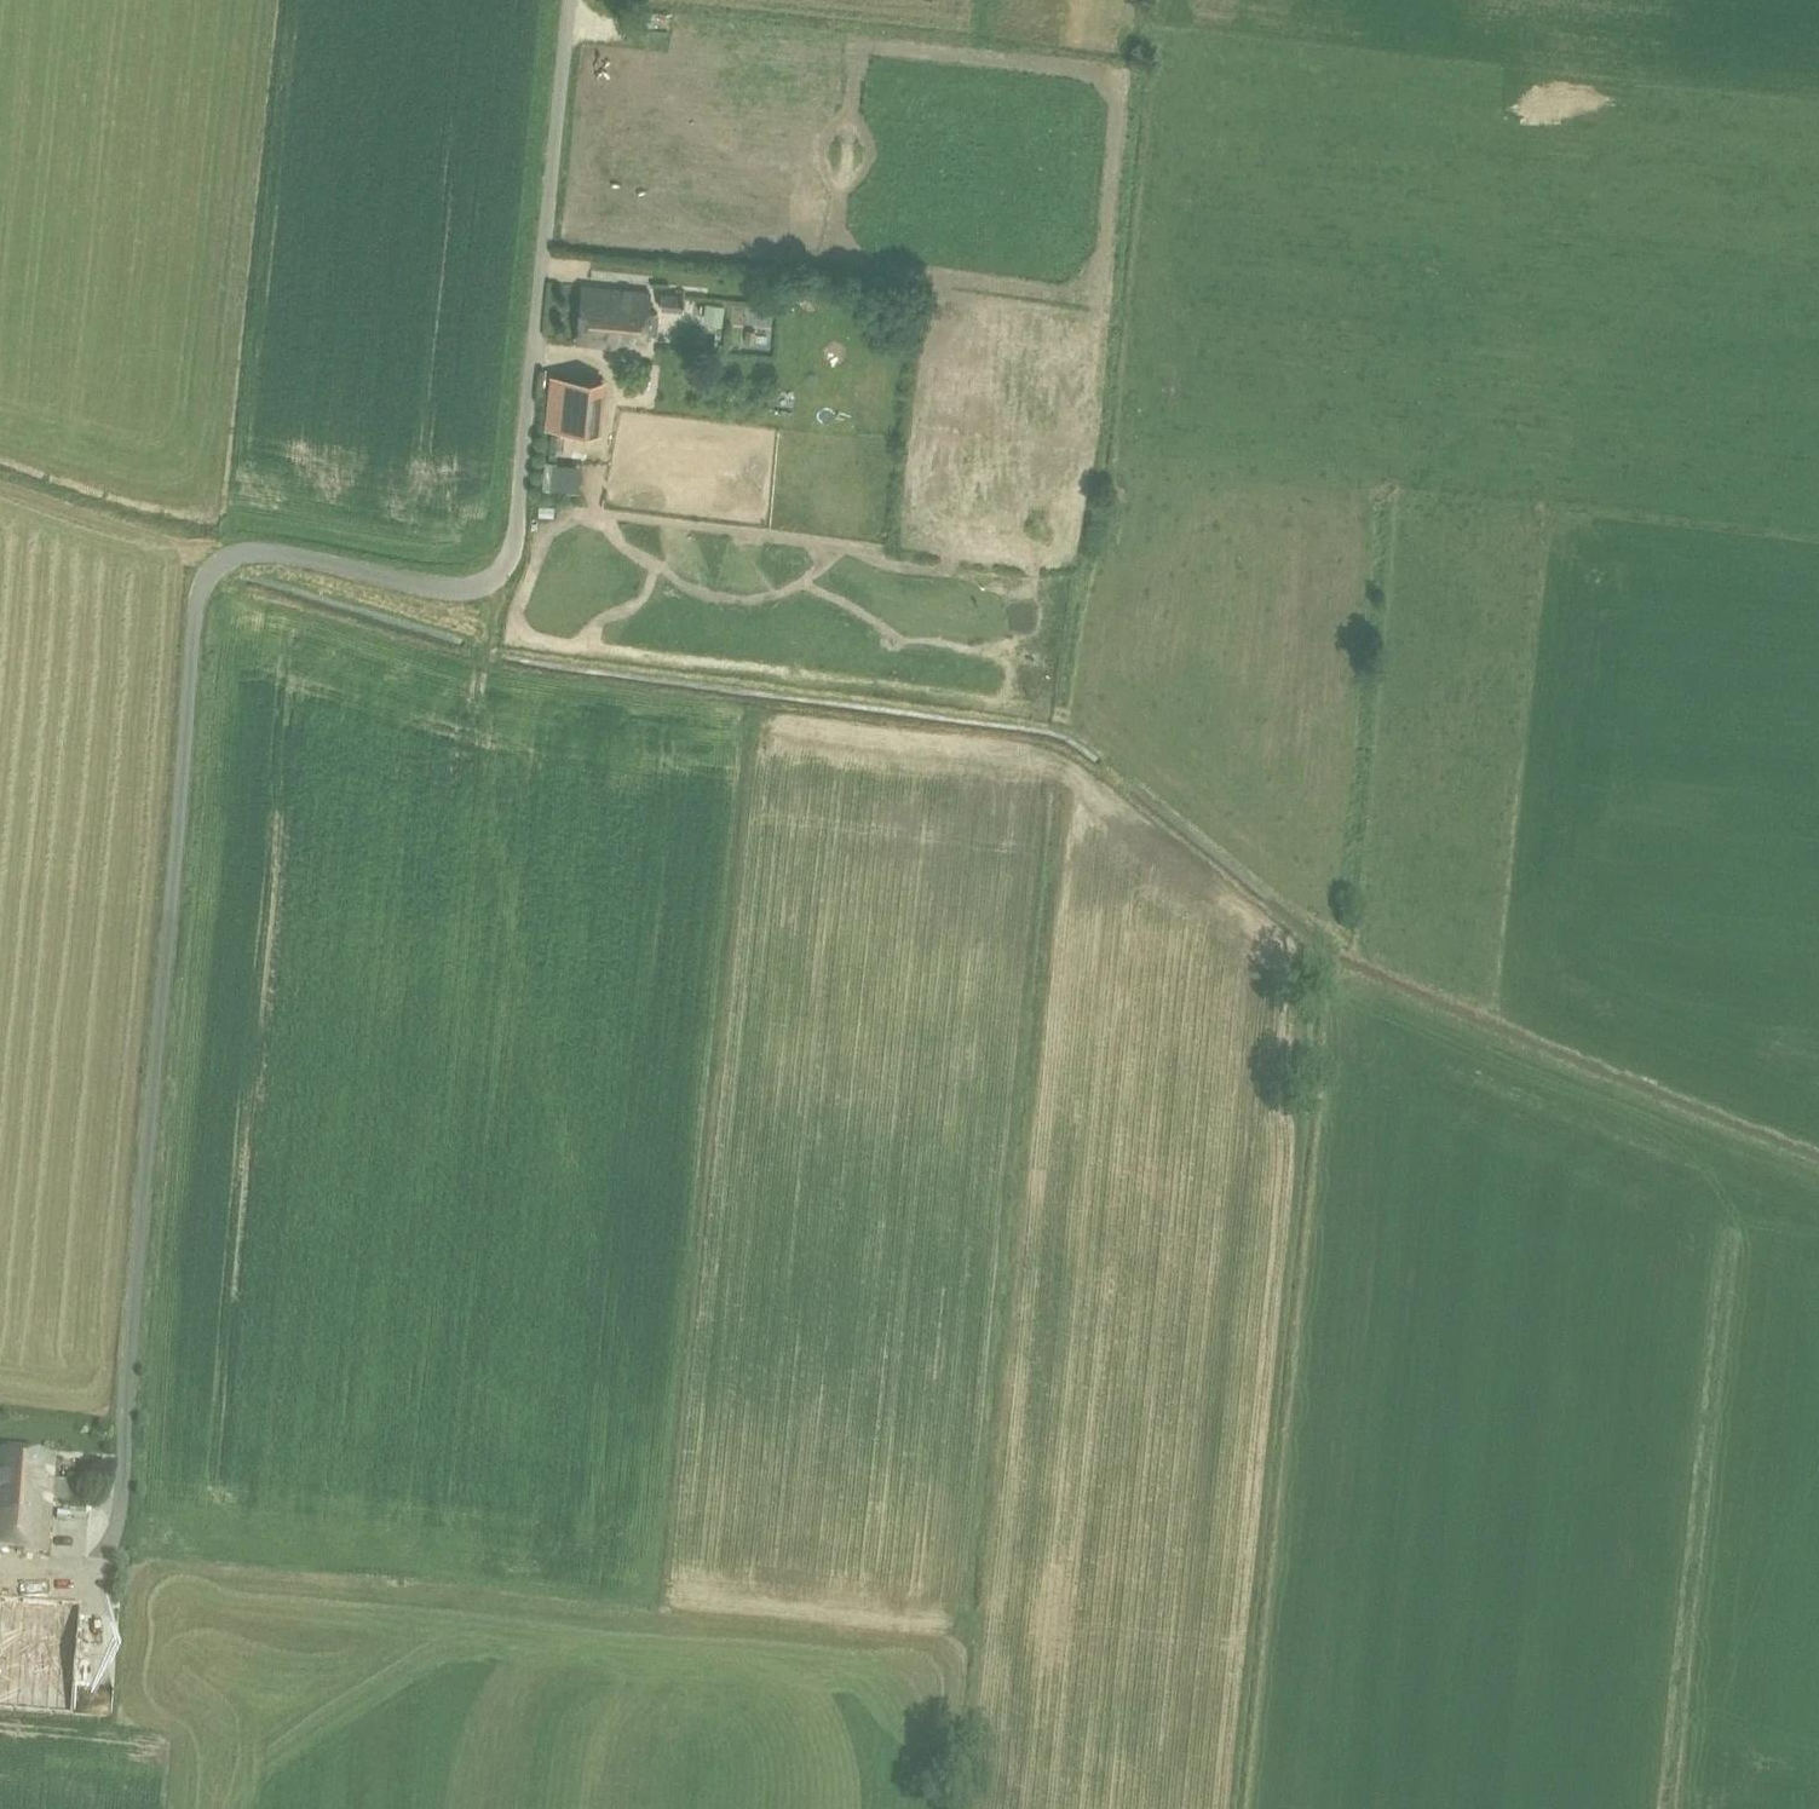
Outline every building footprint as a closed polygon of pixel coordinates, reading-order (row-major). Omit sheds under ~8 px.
[(578,340),(645,346),(646,334),(655,334),(657,314),(648,313),(650,291),(582,286),(578,340)] [(661,308),(683,310),(684,293),(662,292),(661,308)] [(705,301),(702,320),(721,322),(723,303),(705,301)] [(599,377),(550,374),(546,430),(596,433),(599,377)] [(541,488),(554,490),(556,461),(544,460),(541,488)] [(48,1553),(55,1459),(0,1454),(0,1550),(48,1553)] [(77,1595),(0,1591),(0,1694),(72,1698),(77,1595)]
